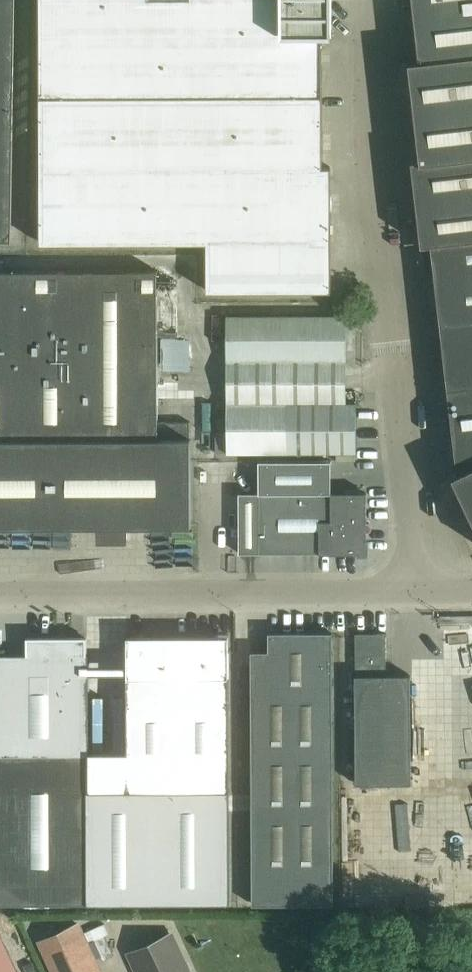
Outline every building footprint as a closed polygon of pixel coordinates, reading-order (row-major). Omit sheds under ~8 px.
[(11,240),(15,0),(0,0),(0,240),(11,240)] [(44,242),(203,242),(203,293),(327,293),(327,169),(319,169),(319,36),(313,36),(313,22),(319,22),(325,15),(325,0),(43,0),(44,242)] [(415,18),(419,50),(420,59),(409,61),(415,109),(419,146),(421,158),(412,159),(414,170),(418,210),(422,243),(423,249),(471,243),(471,0),(413,0),(415,18)] [(423,249),(425,265),(426,274),(435,273),(436,281),(450,388),(471,386),(471,243),(423,249)] [(157,270),(0,270),(0,524),(190,524),(190,421),(157,421),(157,270)] [(227,402),(227,452),(356,452),(356,401),(343,401),(343,362),(343,318),(227,319),(227,363),(227,402)] [(162,343),(162,377),(191,377),(192,343),(162,343)] [(450,388),(460,471),(452,475),(471,517),(471,386),(450,388)] [(215,452),(218,452),(226,452),(226,431),(218,431),(215,431),(215,452)] [(239,552),(259,552),(260,552),(365,552),(366,552),(366,550),(366,535),(366,532),(366,518),(366,514),(366,492),(345,492),(332,492),(332,460),(259,460),(259,492),(239,492),(239,552)] [(252,903),(333,903),(332,632),(316,632),(269,633),(269,651),(252,651),(252,903)] [(356,783),(411,783),(410,675),(386,676),(386,633),(356,633),(356,783)] [(85,637),(28,637),(28,654),(0,653),(0,902),(229,901),(228,789),(228,651),(228,635),(127,635),(127,651),(127,664),(127,751),(90,751),(89,651),(85,651),(85,637)] [(93,939),(99,952),(103,960),(113,955),(110,947),(104,934),(109,932),(104,921),(84,930),(88,941),(93,939)] [(91,961),(94,960),(77,923),(43,939),(58,971),(96,971),(91,961)] [(175,945),(172,946),(166,934),(132,950),(137,962),(135,963),(139,971),(187,971),(175,945)] [(0,937),(0,971),(16,971),(0,937)] [(24,964),(27,971),(37,971),(32,960),(24,964)]
